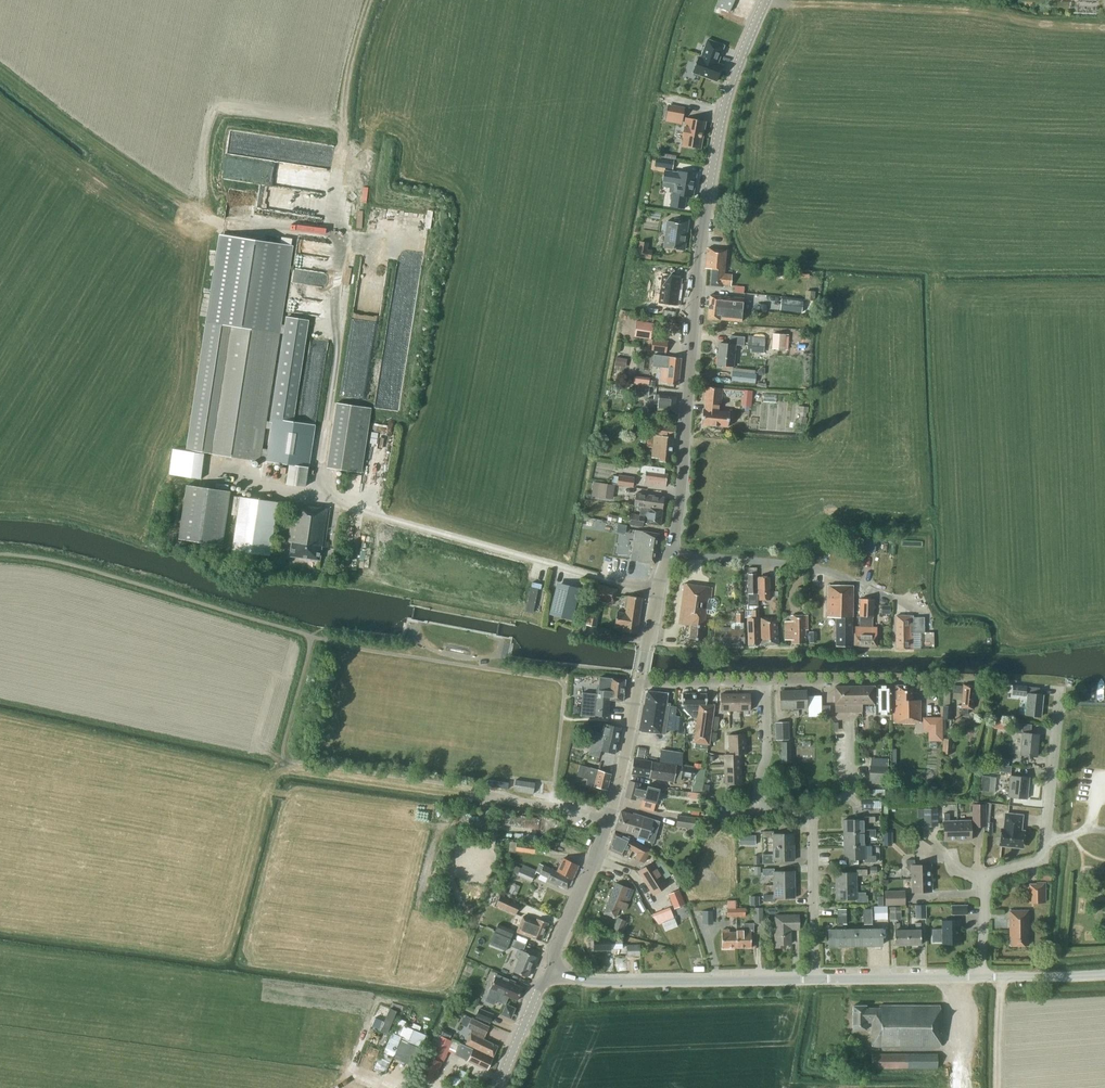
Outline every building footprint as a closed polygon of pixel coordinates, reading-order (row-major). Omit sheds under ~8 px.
[(715,6),(730,12),(735,2),(736,0),(718,0),(715,6)] [(707,40),(700,57),(699,57),(693,73),(716,82),(722,65),(717,63),(724,46),(707,40)] [(667,104),(665,116),(682,119),(684,108),(667,104)] [(701,149),(706,121),(686,118),(684,126),(682,138),(683,138),(682,146),(701,149)] [(674,160),(656,157),(654,167),(672,169),(674,160)] [(672,194),(670,207),(684,209),(686,197),(692,198),(696,175),(677,172),(677,173),(664,171),(662,182),(675,184),(674,194),(672,194)] [(395,221),(398,213),(392,211),(389,219),(395,221)] [(664,247),(665,247),(684,250),(688,221),(675,219),(674,223),(669,222),(667,222),(664,224),(663,229),(666,232),(664,247)] [(204,331),(185,450),(248,459),(252,460),(260,461),(280,332),(282,322),(293,246),(218,234),(205,321),(204,331)] [(637,257),(650,259),(651,251),(646,250),(647,244),(640,242),(637,257)] [(707,248),(705,268),(712,269),(710,285),(723,287),(723,285),(730,286),(732,275),(724,274),(726,250),(707,248)] [(661,276),(659,289),(678,292),(680,279),(661,276)] [(659,289),(658,303),(676,305),(678,292),(659,289)] [(815,291),(805,290),(804,299),(814,300),(815,291)] [(708,306),(739,308),(740,308),(740,309),(743,309),(744,299),(722,297),(722,296),(709,295),(708,306)] [(803,301),(781,298),(780,310),(802,313),(803,301)] [(740,308),(739,308),(708,306),(707,319),(719,320),(720,320),(741,322),(743,309),(740,309),(740,308)] [(634,336),(651,339),(653,323),(636,320),(634,336)] [(772,349),(785,349),(786,334),(773,333),(772,349)] [(765,337),(748,335),(747,348),(764,350),(765,337)] [(743,345),(744,337),(730,336),(729,344),(719,343),(717,365),(733,366),(734,345),(743,345)] [(668,341),(653,339),(651,351),(653,351),(652,357),(659,358),(659,352),(666,353),(668,341)] [(678,385),(681,358),(662,356),(659,382),(666,383),(666,384),(678,385)] [(627,359),(616,357),(614,366),(626,368),(627,359)] [(732,372),(731,380),(755,383),(756,375),(755,375),(755,371),(733,368),(732,372)] [(635,386),(634,394),(647,395),(648,387),(635,386)] [(729,412),(717,411),(718,403),(721,403),(722,389),(721,388),(721,390),(705,388),(706,387),(705,387),(703,401),(706,401),(705,410),(702,409),(701,424),(728,427),(729,412)] [(724,388),(724,391),(726,395),(740,396),(743,393),(744,390),(724,388)] [(751,391),(744,390),(743,393),(743,399),(741,399),(740,406),(749,406),(751,391)] [(675,413),(676,396),(659,394),(659,395),(649,394),(648,407),(657,408),(657,412),(675,413)] [(371,408),(336,402),(326,468),(361,473),(371,408)] [(291,421),(273,418),(273,419),(273,421),(272,426),(267,462),(283,464),(280,483),(305,486),(314,425),(291,421)] [(674,437),(675,426),(655,424),(654,435),(653,435),(653,436),(647,435),(646,447),(652,448),(651,458),(659,458),(659,462),(670,463),(672,437),(674,437)] [(665,486),(667,474),(664,474),(664,469),(641,466),(640,472),(645,473),(644,483),(665,486)] [(637,478),(618,476),(617,485),(636,487),(637,478)] [(615,485),(599,483),(597,497),(613,499),(615,485)] [(230,491),(186,485),(178,539),(222,545),(230,491)] [(641,507),(647,508),(647,507),(662,509),(664,497),(648,495),(636,494),(634,506),(641,507)] [(278,502),(239,496),(231,551),(270,556),(278,502)] [(328,510),(301,506),(293,505),(289,543),(291,544),(290,557),(320,561),(321,547),(324,548),(328,510)] [(641,507),(639,515),(631,514),(629,525),(643,527),(643,523),(660,526),(662,509),(647,507),(647,508),(641,507)] [(616,533),(625,534),(627,525),(618,524),(616,533)] [(654,564),(659,534),(635,530),(630,560),(654,564)] [(875,552),(876,539),(864,538),(863,551),(875,552)] [(611,569),(625,571),(627,559),(612,557),(611,569)] [(756,568),(748,568),(748,594),(749,605),(746,605),(746,610),(758,610),(756,568)] [(769,599),(769,578),(758,578),(758,599),(769,599)] [(550,614),(572,620),(580,588),(557,582),(550,614)] [(616,590),(595,584),(592,597),(613,602),(616,590)] [(710,599),(712,588),(685,584),(680,624),(691,625),(689,638),(703,640),(706,614),(712,615),(715,612),(716,602),(714,599),(710,599)] [(851,647),(852,586),(827,586),(827,617),(835,617),(836,646),(851,647)] [(627,596),(626,605),(625,612),(617,611),(615,627),(623,628),(622,631),(636,634),(642,598),(627,596)] [(854,633),(854,646),(876,646),(877,634),(877,627),(872,627),(872,625),(873,625),(873,599),(860,599),(859,627),(854,627),(854,633)] [(881,614),(890,614),(890,605),(881,605),(881,614)] [(586,625),(596,627),(599,612),(590,610),(586,625)] [(748,621),(748,645),(759,645),(758,610),(746,610),(744,610),(744,617),(752,617),(752,621),(748,621)] [(744,642),(744,633),(743,633),(743,614),(736,614),(736,622),(733,622),(730,624),(730,628),(715,628),(715,633),(714,633),(714,642),(744,642)] [(805,630),(807,630),(807,615),(791,615),(791,621),(784,621),(785,640),(791,639),(791,644),(805,643),(805,630)] [(913,633),(924,633),(923,617),(913,618),(913,616),(896,616),(896,649),(913,649),(913,633)] [(761,645),(778,645),(776,618),(761,618),(761,645)] [(596,689),(596,694),(582,693),(580,716),(594,717),(594,716),(609,717),(610,700),(622,701),(625,680),(599,677),(598,689),(596,689)] [(874,703),(874,714),(891,714),(891,698),(891,685),(875,686),(875,703),(874,703)] [(891,685),(891,698),(892,698),(893,723),(920,722),(920,700),(913,700),(912,686),(891,685)] [(972,709),(975,685),(963,685),(963,686),(953,685),(952,693),(962,694),(961,708),(960,713),(967,714),(967,709),(972,709)] [(1040,717),(1043,695),(1038,695),(1039,688),(1012,685),(1011,695),(1027,696),(1025,715),(1040,717)] [(835,712),(850,712),(862,711),(862,704),(874,703),(875,703),(875,686),(834,686),(835,704),(835,712)] [(664,734),(667,717),(670,717),(671,711),(668,711),(669,703),(666,703),(667,693),(646,691),(644,705),(643,704),(639,731),(664,734)] [(806,708),(805,691),(780,692),(781,709),(806,708)] [(706,705),(706,694),(682,693),(682,704),(684,705),(684,708),(691,716),(697,717),(693,742),(708,744),(714,705),(706,705)] [(720,694),(720,711),(730,711),(730,694),(720,694)] [(730,694),(730,711),(740,711),(740,694),(730,694)] [(740,694),(740,711),(750,711),(750,694),(740,694)] [(808,716),(821,716),(821,696),(808,696),(808,716)] [(951,719),(952,706),(943,706),(942,719),(951,719)] [(682,717),(675,716),(673,733),(680,734),(682,717)] [(1008,722),(994,720),(993,728),(1007,729),(1008,722)] [(775,723),(776,740),(788,740),(787,722),(775,723)] [(1036,756),(1039,735),(1030,734),(1031,725),(1015,723),(1014,733),(1022,734),(1020,755),(1036,756)] [(615,754),(621,727),(604,724),(602,734),(593,732),(589,754),(599,757),(600,751),(615,754)] [(941,730),(931,730),(931,740),(941,740),(941,730)] [(728,735),(729,745),(746,744),(745,734),(728,735)] [(951,754),(952,739),(943,738),(942,754),(951,754)] [(781,757),(781,762),(791,762),(790,742),(781,742),(781,751),(778,751),(778,755),(779,755),(779,757),(781,757)] [(740,754),(740,755),(746,754),(746,744),(729,745),(729,754),(740,754)] [(646,748),(638,747),(636,757),(644,759),(646,748)] [(724,755),(724,765),(741,764),(740,755),(740,754),(729,754),(724,755)] [(649,777),(650,770),(651,762),(641,760),(633,759),(631,774),(649,777)] [(674,781),(675,773),(676,765),(651,762),(650,770),(649,777),(649,778),(674,781)] [(724,765),(724,774),(741,774),(741,764),(724,765)] [(870,764),(869,781),(887,782),(888,765),(870,764)] [(580,765),(578,772),(585,774),(588,775),(590,768),(580,765)] [(693,778),(694,768),(682,766),(681,776),(693,778)] [(606,790),(611,774),(590,768),(588,775),(585,774),(584,779),(587,779),(586,784),(606,790)] [(742,784),(741,774),(724,774),(725,784),(742,784)] [(996,777),(982,775),(980,790),(994,792),(996,777)] [(1026,799),(1029,777),(1010,776),(1008,797),(1026,799)] [(487,786),(508,789),(509,782),(488,779),(487,786)] [(535,782),(515,779),(513,791),(533,794),(535,782)] [(639,808),(653,811),(655,803),(656,803),(659,789),(647,785),(646,788),(638,786),(639,783),(629,781),(625,797),(635,799),(635,798),(642,799),(639,808)] [(986,826),(986,803),(972,804),(973,827),(986,826)] [(935,826),(935,809),(926,809),(926,826),(935,826)] [(440,819),(450,821),(451,813),(442,811),(440,819)] [(633,815),(620,811),(615,829),(629,834),(628,835),(637,837),(637,838),(653,842),(659,822),(633,814),(633,815)] [(494,813),(493,824),(505,826),(506,815),(494,813)] [(677,814),(675,826),(698,829),(700,819),(695,818),(696,817),(677,814)] [(957,840),(957,821),(949,821),(949,814),(943,814),(943,821),(944,841),(957,840)] [(538,830),(539,819),(506,815),(505,826),(538,830)] [(1021,847),(1023,832),(1018,831),(1019,826),(1020,826),(1021,816),(1006,815),(1004,830),(1002,829),(1000,845),(1021,847)] [(843,820),(843,833),(864,833),(864,830),(864,823),(875,823),(875,816),(863,817),(863,820),(843,820)] [(541,832),(559,839),(564,823),(546,817),(541,832)] [(971,840),(970,821),(957,821),(957,840),(971,840)] [(875,829),(864,830),(864,833),(843,833),(843,846),(864,846),(864,836),(875,836),(875,829)] [(773,837),(773,847),(794,847),(793,834),(773,834),(773,831),(762,831),(762,838),(773,837)] [(641,859),(647,848),(631,839),(614,832),(608,850),(627,858),(631,850),(637,853),(635,856),(641,859)] [(892,846),(892,832),(882,832),(883,846),(892,846)] [(756,836),(739,835),(739,845),(755,845),(756,836)] [(516,851),(517,842),(510,842),(508,851),(515,852),(516,851)] [(536,844),(517,842),(516,851),(535,853),(536,844)] [(864,846),(843,846),(844,859),(864,859),(864,862),(875,862),(875,856),(864,856),(864,846)] [(762,854),(762,864),(774,864),(774,861),(794,860),(794,847),(773,847),(773,854),(762,854)] [(572,878),(578,866),(568,860),(567,861),(563,858),(557,871),(572,878)] [(653,894),(667,886),(663,880),(670,875),(664,864),(658,860),(652,863),(639,871),(653,894)] [(906,869),(908,871),(911,870),(911,879),(931,878),(930,865),(914,865),(914,860),(906,860),(906,869)] [(532,881),(535,874),(534,874),(535,869),(523,864),(521,868),(512,864),(510,870),(518,874),(517,875),(532,881)] [(536,872),(548,878),(546,881),(557,886),(557,885),(567,889),(572,879),(543,865),(543,866),(539,864),(536,872)] [(773,875),(773,885),(794,884),(794,871),(774,871),(774,869),(762,869),(762,875),(773,875)] [(835,873),(835,886),(856,886),(856,876),(867,876),(867,869),(855,869),(855,872),(835,873)] [(683,884),(677,872),(672,874),(678,886),(683,884)] [(931,891),(931,878),(911,879),(912,892),(931,891)] [(509,892),(516,895),(520,886),(512,883),(509,892)] [(624,911),(633,890),(616,883),(604,913),(615,917),(618,911),(620,912),(621,909),(624,911)] [(1030,903),(1045,902),(1044,883),(1036,883),(1036,885),(1029,885),(1030,903)] [(794,884),(773,885),(774,895),(763,895),(763,901),(774,901),(774,898),(794,898),(794,884)] [(867,902),(867,896),(856,896),(856,886),(835,886),(835,899),(856,899),(856,902),(867,902)] [(685,904),(679,889),(668,894),(674,909),(685,904)] [(905,904),(905,890),(885,891),(885,905),(905,904)] [(515,914),(520,904),(500,895),(495,905),(515,914)] [(750,906),(759,905),(759,896),(749,897),(750,906)] [(639,914),(645,910),(641,902),(634,906),(639,914)] [(926,919),(926,904),(914,905),(915,920),(926,919)] [(967,915),(967,905),(951,905),(951,915),(967,915)] [(887,906),(874,906),(874,919),(887,918),(887,906)] [(901,919),(901,907),(889,907),(889,919),(901,919)] [(727,917),(736,917),(736,908),(727,908),(727,917)] [(736,908),(736,917),(745,916),(745,908),(736,908)] [(754,923),(762,923),(762,908),(754,908),(754,923)] [(713,924),(713,910),(702,910),(702,924),(713,924)] [(1009,911),(1009,931),(1010,931),(1010,945),(1027,945),(1027,936),(1028,936),(1028,911),(1009,911)] [(540,941),(548,923),(536,918),(535,921),(522,916),(516,931),(530,937),(540,941)] [(790,929),(798,929),(798,916),(774,916),(775,947),(784,947),(784,944),(790,944),(790,929)] [(621,932),(625,921),(617,917),(613,929),(621,932)] [(842,930),(842,924),(845,924),(845,917),(838,917),(838,924),(836,924),(837,930),(829,930),(829,946),(842,946),(842,930)] [(665,932),(677,927),(674,919),(662,924),(665,932)] [(942,944),(960,944),(959,920),(942,921),(942,929),(931,929),(932,942),(942,942),(942,944)] [(736,932),(736,948),(751,947),(751,935),(754,935),(753,923),(743,923),(743,930),(736,930),(736,932)] [(894,945),(907,945),(907,930),(899,930),(899,923),(894,923),(894,945)] [(907,930),(907,945),(921,944),(920,923),(915,923),(915,930),(907,930)] [(498,925),(495,932),(512,939),(514,932),(498,925)] [(855,929),(842,930),(842,946),(855,946),(855,929)] [(868,929),(855,929),(855,946),(868,945),(868,929)] [(868,929),(868,945),(881,945),(881,929),(868,929)] [(722,948),(736,948),(736,932),(729,932),(729,930),(721,930),(722,948)] [(495,932),(490,944),(507,951),(511,939),(499,934),(495,932)] [(622,949),(622,944),(622,937),(610,938),(610,937),(593,937),(593,940),(591,941),(591,946),(594,948),(594,950),(610,950),(610,949),(622,949)] [(527,977),(535,957),(522,951),(525,945),(514,939),(511,946),(518,949),(515,956),(519,958),(513,971),(527,977)] [(627,956),(640,955),(639,945),(626,945),(627,956)] [(495,1000),(504,1004),(508,997),(517,1000),(522,988),(514,984),(515,982),(508,979),(496,974),(484,1000),(493,1004),(495,1000)] [(510,1017),(513,1009),(506,1005),(502,1014),(510,1017)] [(871,1047),(940,1047),(940,1006),(878,1006),(878,1008),(866,1008),(866,1006),(852,1006),(852,1030),(866,1030),(866,1022),(871,1022),(871,1047)] [(494,1014),(479,1008),(475,1017),(490,1023),(494,1014)] [(465,1016),(461,1025),(467,1028),(471,1019),(465,1016)] [(497,1046),(483,1040),(485,1036),(489,1027),(471,1019),(467,1028),(472,1030),(466,1044),(493,1056),(497,1046)] [(422,1043),(427,1030),(404,1021),(400,1033),(391,1029),(376,1067),(386,1071),(393,1052),(411,1059),(418,1041),(422,1043)] [(440,1036),(448,1040),(451,1034),(443,1030),(440,1036)] [(434,1049),(440,1036),(437,1034),(430,1048),(432,1049),(433,1050),(434,1049)] [(430,1048),(426,1058),(427,1059),(440,1064),(442,1065),(448,1051),(452,1041),(448,1040),(440,1036),(434,1049),(433,1050),(432,1049),(430,1048)] [(448,1051),(455,1054),(459,1045),(452,1041),(448,1051)] [(487,1069),(492,1058),(460,1043),(459,1045),(455,1054),(468,1060),(468,1061),(487,1069)] [(937,1068),(937,1053),(871,1054),(871,1069),(937,1068)] [(440,1064),(427,1059),(418,1079),(431,1085),(440,1064)] [(463,1080),(465,1076),(467,1073),(461,1070),(458,1077),(463,1080)]
